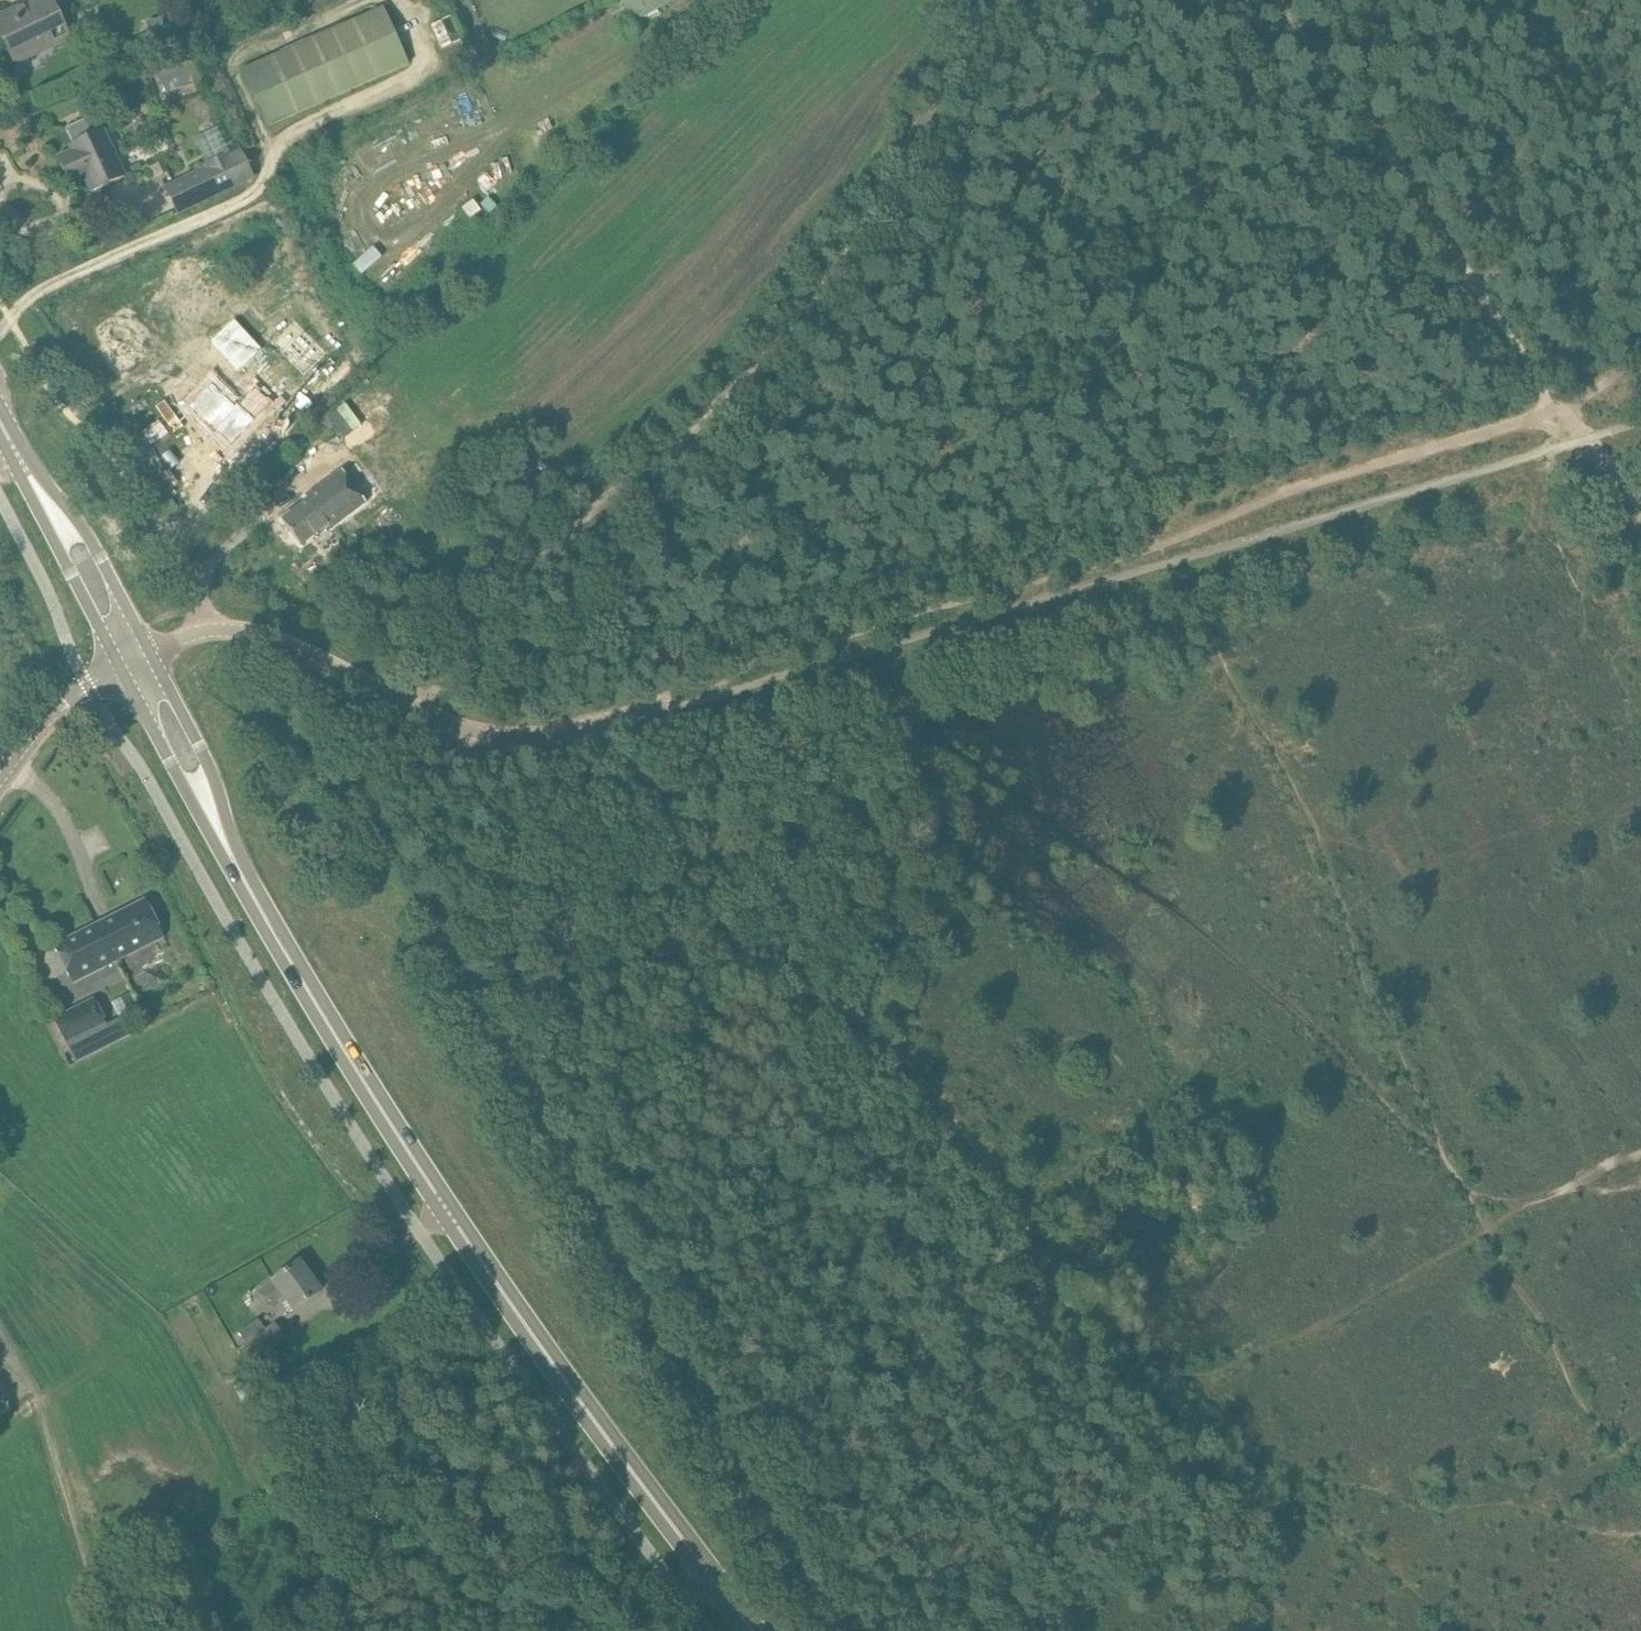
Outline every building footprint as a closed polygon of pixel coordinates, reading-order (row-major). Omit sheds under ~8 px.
[(51,0),(37,0),(0,18),(0,31),(13,58),(14,57),(17,63),(23,66),(34,61),(35,57),(71,40),(51,0)] [(384,9),(244,71),(268,125),(407,63),(384,9)] [(73,151),(59,158),(69,181),(83,174),(85,178),(92,192),(112,183),(125,176),(104,131),(102,132),(89,138),(81,121),(66,128),(74,145),(71,147),(73,151)] [(166,188),(178,214),(254,177),(241,152),(166,188)] [(299,324),(275,345),(303,383),(327,362),(299,324)] [(214,386),(189,407),(210,435),(212,433),(226,451),(270,412),(257,394),(234,413),(214,386)] [(289,476),(281,467),(271,477),(278,485),(289,476)] [(342,470),(324,483),(306,496),(309,500),(282,520),(301,545),(328,525),(331,529),(367,503),(342,470)] [(145,900),(100,923),(119,960),(164,938),(145,900)] [(119,960),(100,923),(54,946),(73,983),(119,960)] [(55,1019),(68,1045),(107,1026),(94,1000),(55,1019)] [(299,1262),(281,1275),(260,1291),(271,1306),(284,1296),(295,1311),(320,1292),(299,1262)] [(247,1342),(242,1345),(254,1361),(285,1337),(274,1322),(266,1328),(247,1342)] [(238,1395),(244,1406),(260,1398),(253,1386),(238,1395)]
